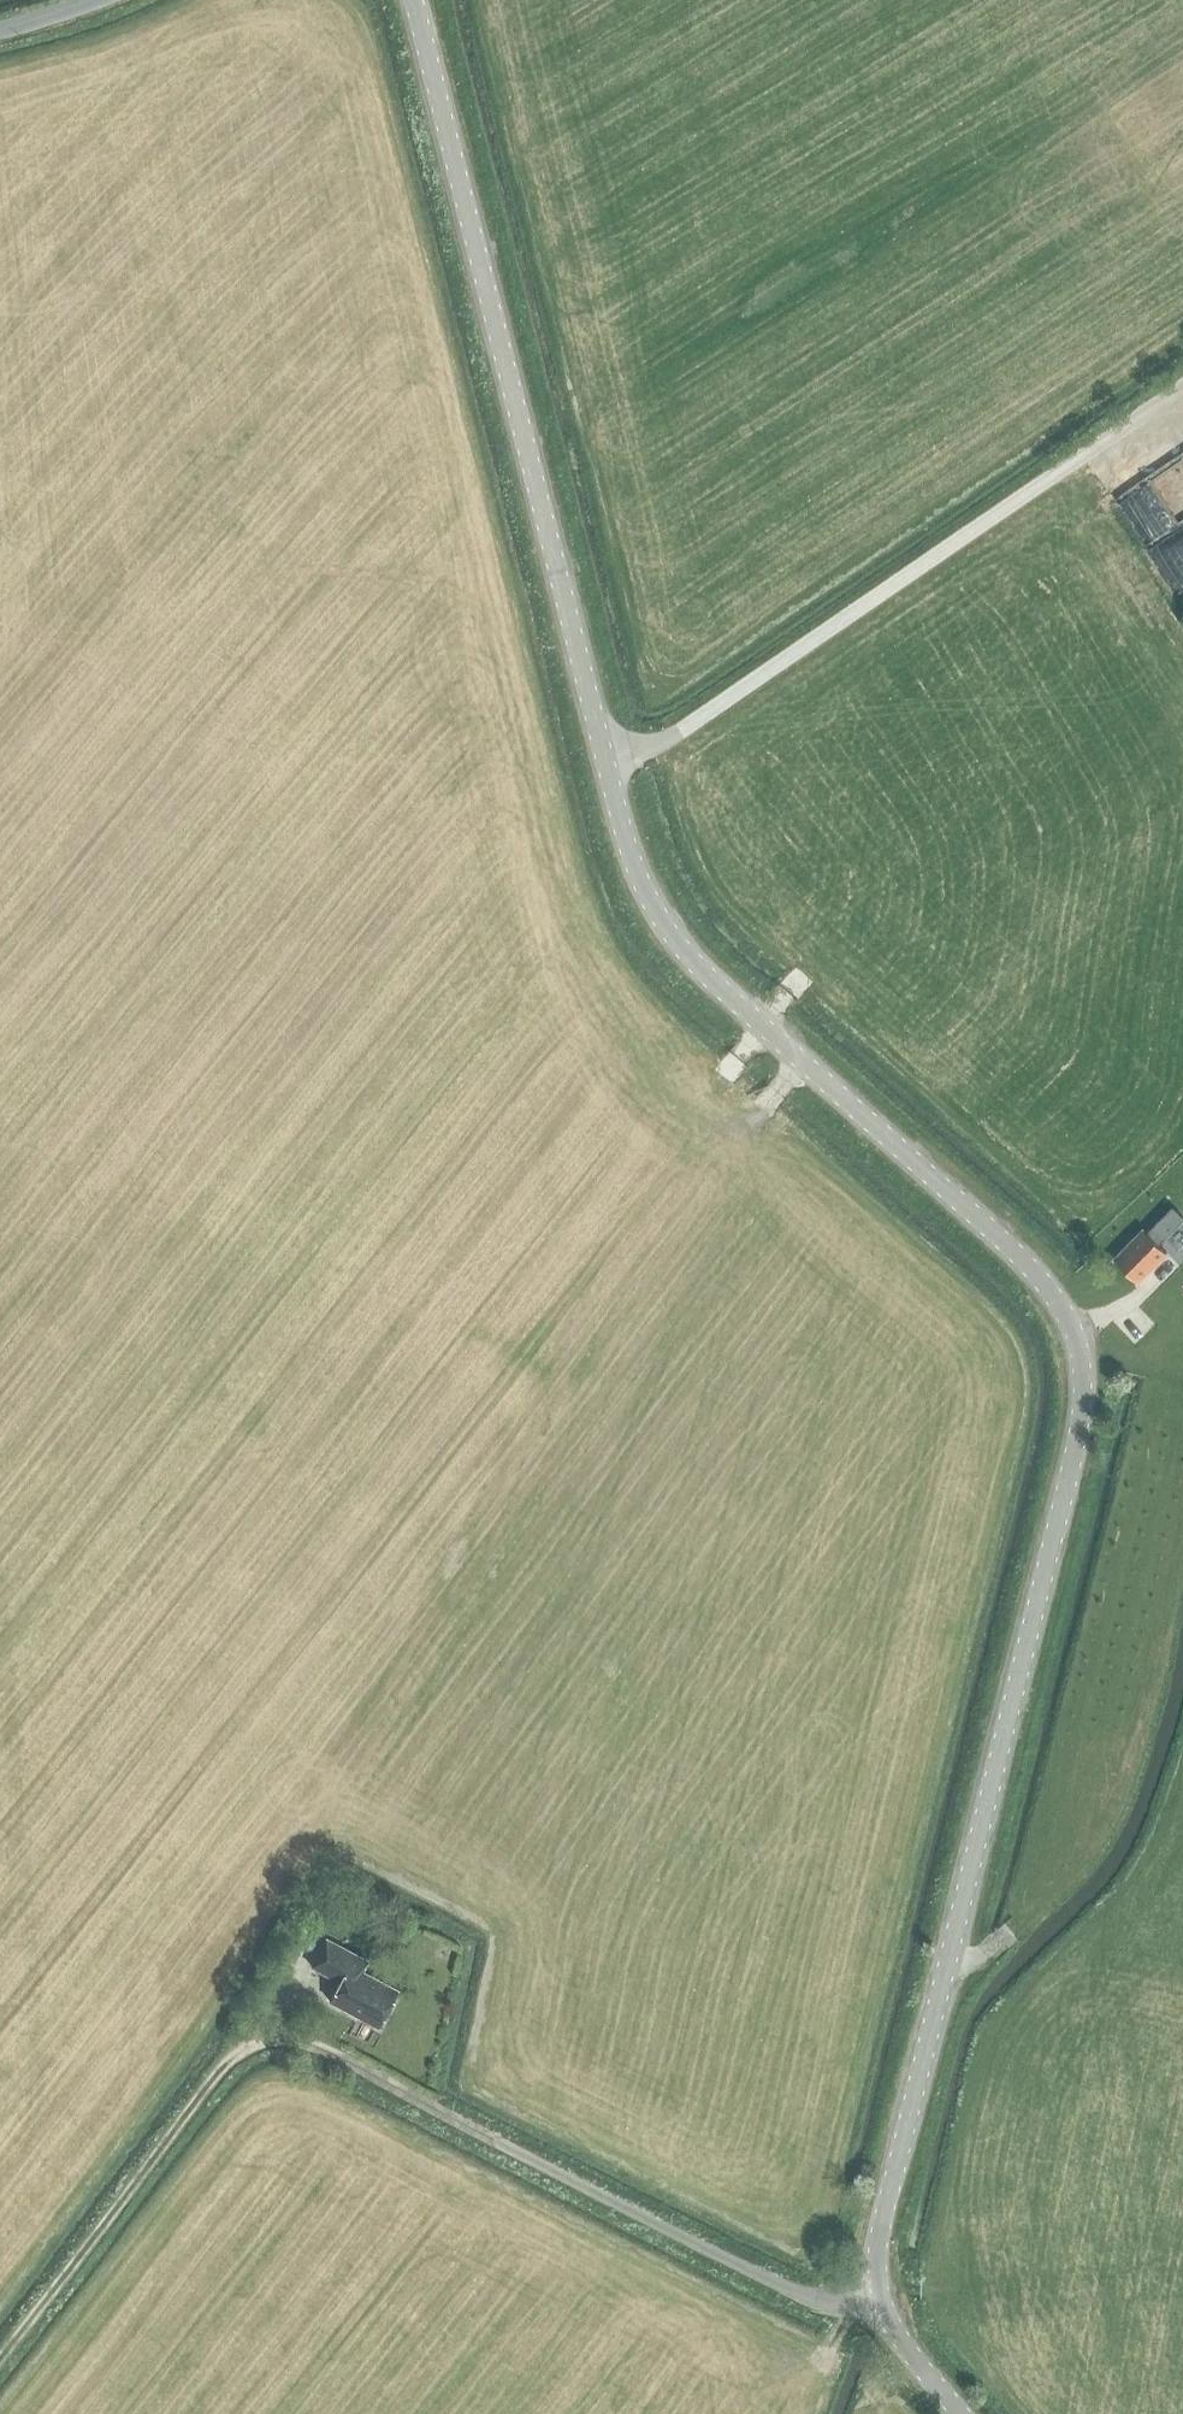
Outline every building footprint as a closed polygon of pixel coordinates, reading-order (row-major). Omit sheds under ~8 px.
[(1122,504),(1162,561),(1182,546),(1182,537),(1181,534),(1182,532),(1182,460),(1122,504)] [(1144,1231),(1142,1229),(1113,1259),(1138,1283),(1167,1253),(1154,1241),(1162,1233),(1182,1253),(1182,1252),(1182,1219),(1181,1217),(1182,1215),(1182,1206),(1180,1203),(1173,1210),(1168,1205),(1151,1222),(1153,1223),(1144,1231)] [(328,2001),(376,2026),(396,1989),(361,1971),(367,1960),(325,1939),(310,1967),(339,1981),(328,2001)]
